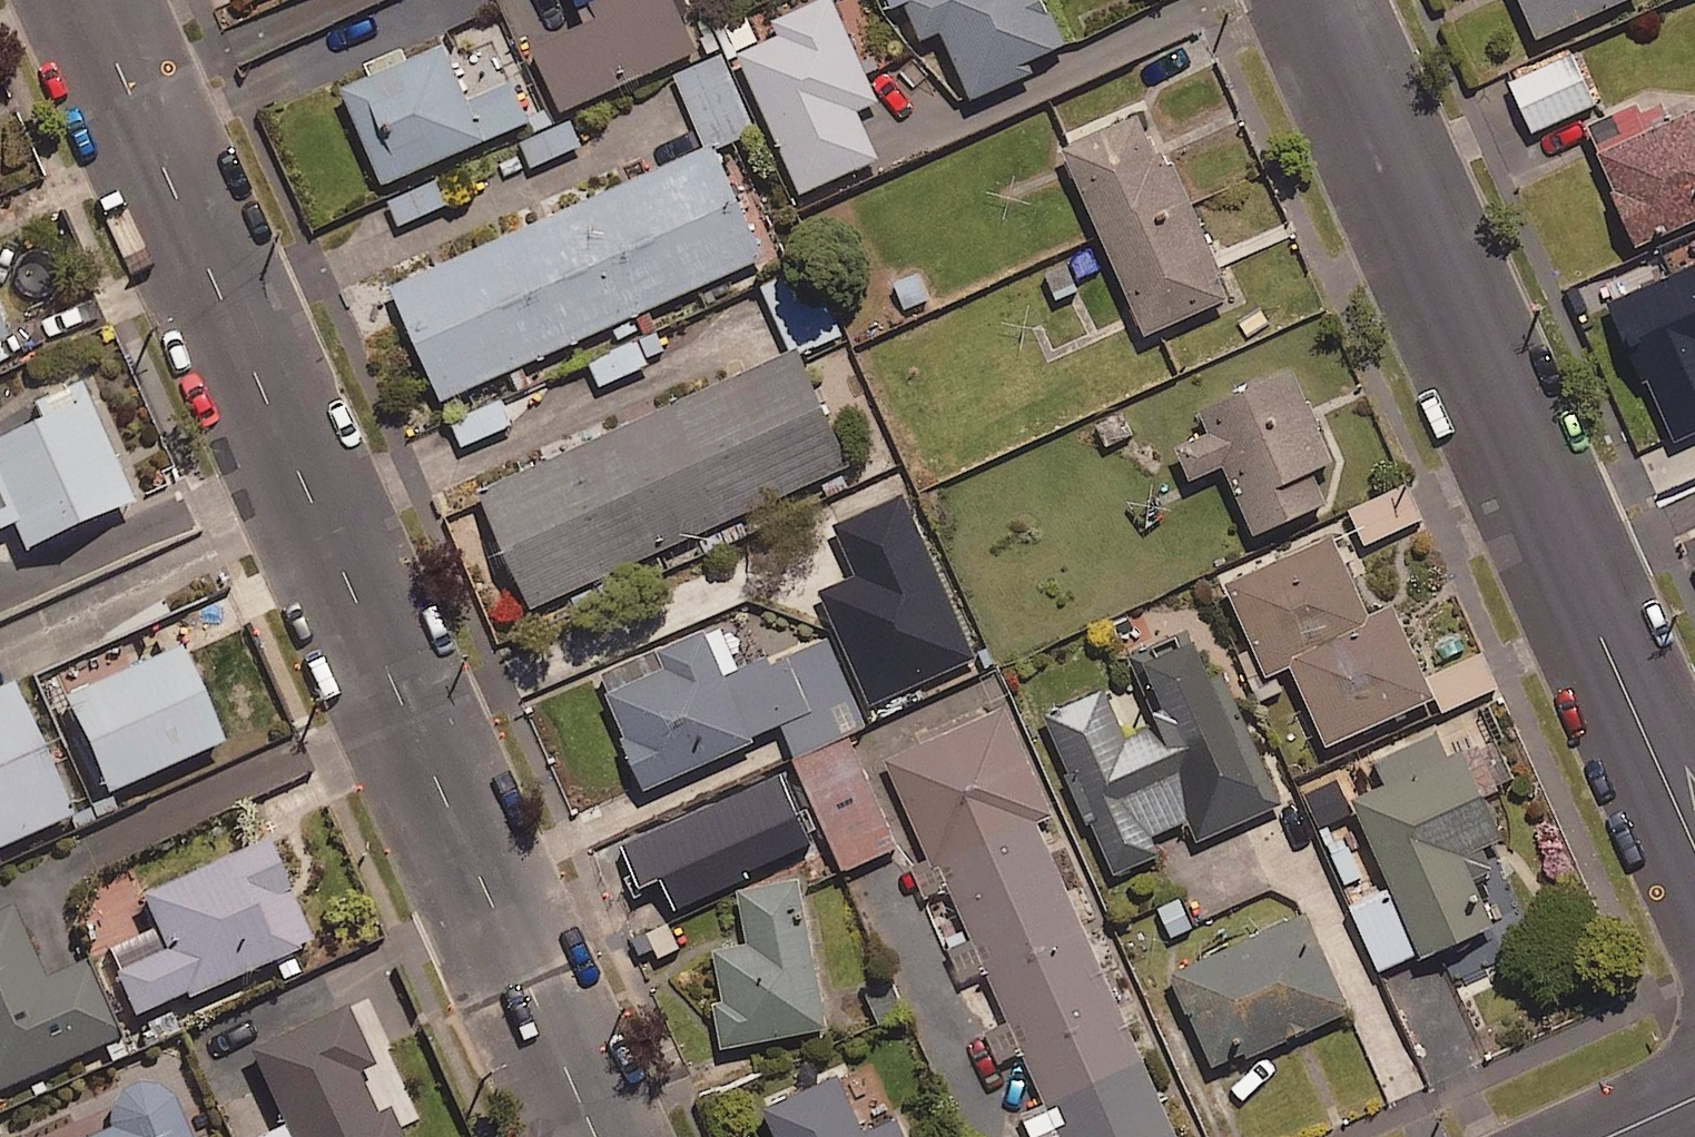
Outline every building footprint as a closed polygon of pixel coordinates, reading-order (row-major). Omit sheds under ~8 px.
[(676,0),(575,0),(584,20),(533,44),(563,110),(698,49),(676,0)] [(775,24),(781,38),(735,59),(796,197),(877,161),(855,113),(876,103),(830,0),(829,0),(775,24)] [(1050,0),(908,0),(907,0),(923,37),(943,28),(973,98),(1035,71),(1030,60),(1069,43),(1050,0)] [(1622,0),(1523,0),(1539,36),(1622,0)] [(747,11),(714,25),(728,57),(761,43),(747,11)] [(445,42),(342,85),(383,182),(486,138),(445,42)] [(1596,105),(1572,53),(1509,83),(1533,134),(1596,105)] [(1602,152),(1619,189),(1615,191),(1640,245),(1694,220),(1694,109),(1602,152)] [(1160,166),(1138,116),(1066,146),(1146,335),(1233,299),(1174,160),(1160,166)] [(581,146),(570,123),(521,144),(531,168),(581,146)] [(714,141),(391,284),(442,400),(766,256),(714,141)] [(438,178),(389,200),(402,229),(451,207),(438,178)] [(1065,257),(1035,273),(1052,306),(1083,290),(1065,257)] [(1672,336),(1694,386),(1694,326),(1672,336)] [(647,358),(662,351),(655,333),(587,362),(599,390),(652,368),(647,358)] [(852,461),(799,345),(480,489),(533,606),(852,461)] [(1335,462),(1293,369),(1201,409),(1210,431),(1177,445),(1192,479),(1226,464),(1256,533),(1327,502),(1314,471),(1335,462)] [(511,427),(500,400),(451,420),(461,447),(511,427)] [(72,407),(0,439),(0,501),(23,551),(118,508),(72,407)] [(1421,520),(1406,487),(1350,512),(1366,546),(1421,520)] [(821,594),(874,707),(975,659),(898,498),(834,529),(857,577),(821,594)] [(1334,534),(1226,583),(1269,676),(1293,665),(1296,656),(1367,625),(1371,614),(1334,534)] [(224,625),(213,600),(160,624),(171,649),(224,625)] [(1437,697),(1394,603),(1371,614),(1367,625),(1296,656),(1293,665),(1329,746),(1437,697)] [(755,740),(706,629),(658,650),(666,668),(608,693),(627,737),(624,738),(646,788),(755,740)] [(1104,693),(1048,717),(1116,870),(1159,851),(1153,836),(1190,820),(1199,842),(1286,804),(1227,672),(1215,677),(1194,629),(1132,657),(1162,725),(1125,741),(1104,693)] [(177,648),(61,699),(105,796),(221,745),(177,648)] [(0,688),(0,849),(70,818),(9,683),(0,688)] [(1006,707),(886,760),(935,869),(941,866),(1062,1136),(1180,1136),(1040,822),(1054,815),(1006,707)] [(898,850),(849,736),(794,762),(841,874),(898,850)] [(1504,839),(1465,749),(1354,798),(1424,958),(1497,926),(1466,855),(1504,839)] [(264,844),(140,899),(164,954),(113,976),(132,1019),(182,997),(184,1003),(298,953),(275,900),(287,895),(264,844)] [(831,1028),(802,877),(738,889),(749,943),(716,950),(726,1001),(714,1004),(723,1049),(831,1028)] [(0,913),(0,1091),(119,1040),(85,961),(40,981),(9,909),(0,913)] [(1350,1007),(1308,912),(1172,971),(1214,1066),(1350,1007)] [(268,1100),(285,1136),(401,1136),(388,1109),(375,1115),(350,1063),(268,1100)] [(764,1109),(776,1136),(913,1136),(904,1118),(866,1135),(840,1076),(764,1109)] [(96,1136),(187,1136),(170,1098),(154,1086),(137,1085),(120,1091),(109,1105),(107,1126),(110,1131),(96,1136)]
